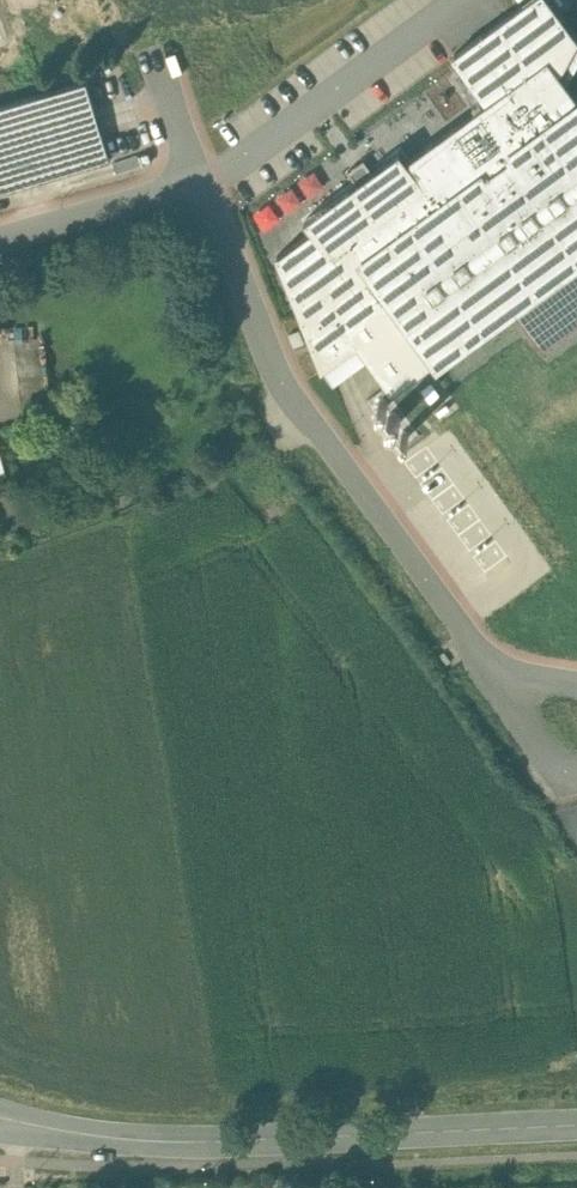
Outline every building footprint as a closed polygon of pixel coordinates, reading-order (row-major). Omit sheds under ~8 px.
[(393,388),(513,301),(576,254),(576,96),(560,73),(576,41),(576,37),(550,0),(529,0),(454,55),(486,101),(408,158),(401,148),(373,168),(365,158),(349,170),(356,180),(305,218),(312,228),(277,253),(322,366),(334,383),(369,356),(393,388)] [(0,111),(0,199),(110,167),(86,86),(0,111)] [(320,171),(256,205),(266,222),(329,188),(320,171)] [(513,301),(543,342),(576,317),(576,254),(513,301)]
